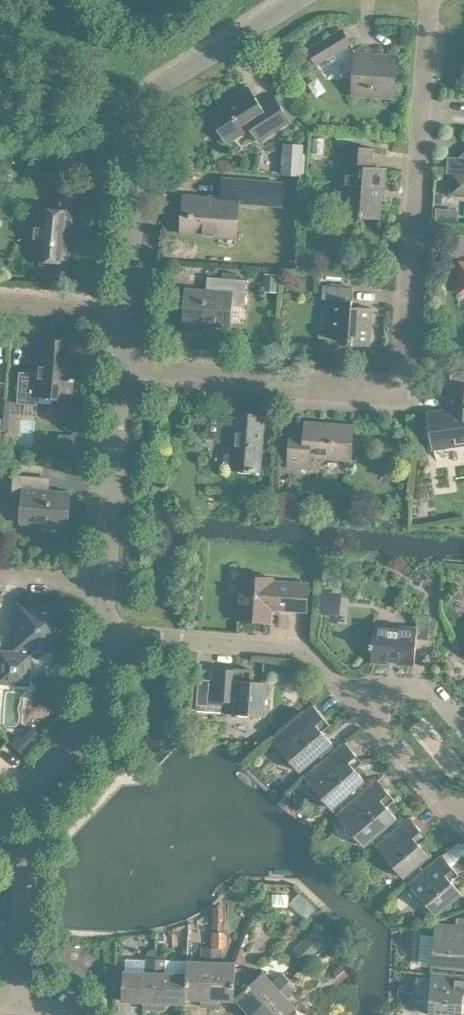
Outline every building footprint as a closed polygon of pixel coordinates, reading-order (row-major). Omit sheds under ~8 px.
[(308,50),(316,64),(350,43),(342,29),(308,50)] [(396,56),(357,53),(356,53),(353,93),(393,96),(396,56)] [(258,107),(252,98),(246,89),(233,97),(235,98),(213,112),(230,140),(251,126),(260,139),(289,121),(274,97),(258,107)] [(371,168),(372,149),(373,148),(343,146),(342,167),(346,167),(343,214),(379,216),(380,196),(378,196),(379,188),(383,189),(385,169),(371,168)] [(463,195),(463,156),(462,157),(448,156),(447,173),(452,173),(450,194),(463,195)] [(184,195),(181,233),(237,237),(239,201),(280,204),(282,183),(224,178),(222,198),(184,195)] [(34,259),(69,261),(72,230),(79,230),(82,190),(55,188),(54,209),(38,208),(34,259)] [(265,273),(264,291),(277,292),(279,274),(265,273)] [(186,322),(187,322),(227,325),(228,305),(245,306),(247,279),(215,277),(215,278),(217,278),(216,291),(189,289),(186,322)] [(323,285),(322,299),(332,299),(329,336),(348,337),(348,344),(370,345),(372,307),(352,306),(353,287),(323,285)] [(40,340),(38,373),(19,371),(17,403),(38,405),(38,403),(36,403),(37,394),(70,396),(72,380),(75,381),(75,378),(72,378),(74,342),(40,340)] [(433,448),(463,444),(463,385),(450,384),(449,398),(453,398),(452,409),(433,411),(436,429),(432,430),(432,429),(431,429),(433,448)] [(230,468),(260,471),(264,415),(234,412),(234,413),(208,411),(207,420),(208,420),(206,438),(206,439),(232,441),(230,468)] [(348,459),(350,426),(350,425),(332,424),(332,425),(324,424),(324,423),(306,422),(305,432),(291,431),(288,467),(289,467),(289,466),(308,467),(307,468),(309,468),(309,456),(348,459)] [(59,445),(58,460),(85,461),(86,447),(59,445)] [(24,522),(64,525),(67,493),(39,491),(40,476),(13,474),(11,501),(26,502),(24,522)] [(241,575),(238,618),(238,619),(270,621),(271,606),(278,606),(278,609),(307,611),(309,584),(273,581),(273,577),(241,575)] [(321,591),(320,611),(337,612),(338,592),(321,591)] [(28,684),(30,649),(59,650),(62,608),(19,605),(16,653),(1,652),(0,663),(0,682),(28,684)] [(417,630),(374,627),(373,626),(372,643),(369,643),(369,648),(372,648),(371,659),(414,662),(416,639),(428,639),(430,616),(418,615),(417,630)] [(239,717),(248,718),(252,714),(264,715),(267,682),(242,680),(243,670),(212,667),(212,674),(195,673),(193,699),(224,701),(223,712),(236,713),(239,717)] [(324,718),(313,706),(313,705),(273,740),(281,750),(281,755),(287,761),(292,762),(300,771),(320,754),(332,744),(332,743),(316,724),(324,718)] [(18,735),(10,743),(26,758),(45,737),(35,727),(22,739),(18,735)] [(356,755),(346,743),(345,742),(337,750),(325,760),(305,777),(313,787),(313,792),(319,799),(324,799),(332,808),(365,780),(349,762),(356,755)] [(332,744),(320,754),(325,760),(337,750),(332,744)] [(389,793),(378,780),(337,815),(346,824),(345,829),(351,836),(356,837),(364,846),(397,818),(381,799),(389,793)] [(421,830),(410,818),(410,817),(377,846),(385,856),(385,861),(391,868),(396,868),(404,877),(429,855),(413,837),(421,830)] [(453,868),(442,856),(442,855),(409,884),(417,894),(417,899),(423,906),(428,906),(436,915),(452,901),(460,894),(461,893),(445,874),(453,868)] [(300,894),(290,904),(305,919),(316,909),(300,894)] [(452,901),(458,907),(463,902),(463,898),(460,894),(452,901)] [(214,906),(213,930),(224,931),(225,907),(214,906)] [(417,963),(432,965),(463,967),(463,926),(435,924),(434,935),(420,933),(417,963)] [(213,930),(212,947),(220,947),(224,947),(227,944),(228,936),(224,931),(213,930)] [(313,931),(293,949),(304,961),(324,944),(313,931)] [(201,1006),(210,1006),(212,947),(202,947),(201,960),(186,960),(186,972),(185,998),(186,998),(201,998),(201,1006)] [(234,1000),(234,996),(233,995),(234,968),(235,968),(235,961),(220,961),(220,947),(212,947),(210,1006),(219,1006),(219,999),(234,1000)] [(147,952),(147,957),(156,958),(157,949),(151,949),(147,952)] [(143,1008),(154,1009),(156,958),(147,957),(146,971),(123,970),(122,1000),(143,1001),(143,1008)] [(186,1003),(186,998),(185,998),(186,972),(165,972),(166,958),(156,958),(154,1009),(165,1009),(165,1002),(186,1003)] [(242,1014),(250,1014),(289,980),(282,972),(272,982),(262,971),(255,977),(247,968),(235,968),(234,968),(233,995),(234,996),(245,1008),(240,1013),(242,1014)] [(432,973),(431,986),(427,989),(426,998),(429,1002),(429,1014),(439,1014),(462,1014),(463,992),(463,975),(432,973)] [(288,1013),(295,1007),(285,996),(295,987),(289,980),(250,1014),(290,1014),(288,1013)]
